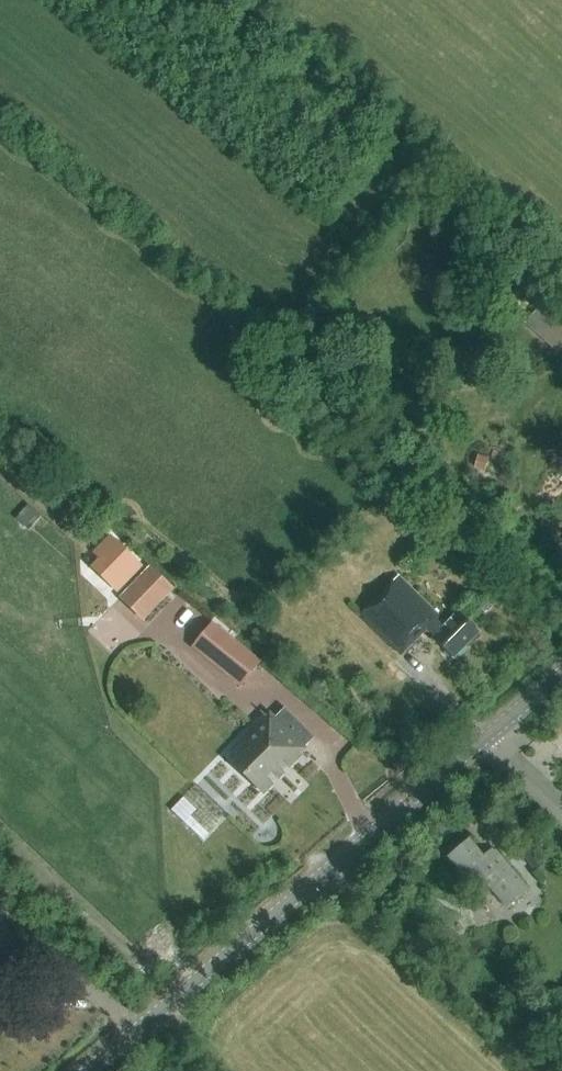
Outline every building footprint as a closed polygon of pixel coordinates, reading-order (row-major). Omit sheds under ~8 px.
[(551,293),(539,307),(561,328),(561,303),(551,293)] [(105,569),(125,587),(141,568),(120,551),(105,569)] [(155,562),(126,595),(151,618),(181,585),(155,562)] [(453,657),(478,632),(459,612),(444,627),(437,619),(438,618),(398,577),(361,614),(401,653),(425,629),(453,657)] [(485,614),(496,603),(489,594),(477,606),(485,614)] [(212,621),(191,648),(240,687),(261,661),(212,621)] [(233,764),(262,793),(307,748),(304,745),(313,736),(285,708),(276,717),(269,711),(240,740),(248,748),(233,764)] [(455,869),(474,891),(485,882),(507,908),(528,890),(493,848),(483,856),(468,839),(448,856),(457,867),(455,869)] [(528,839),(517,848),(535,871),(547,862),(528,839)] [(8,980),(13,976),(17,981),(33,967),(23,955),(28,951),(0,918),(0,970),(8,980)]
